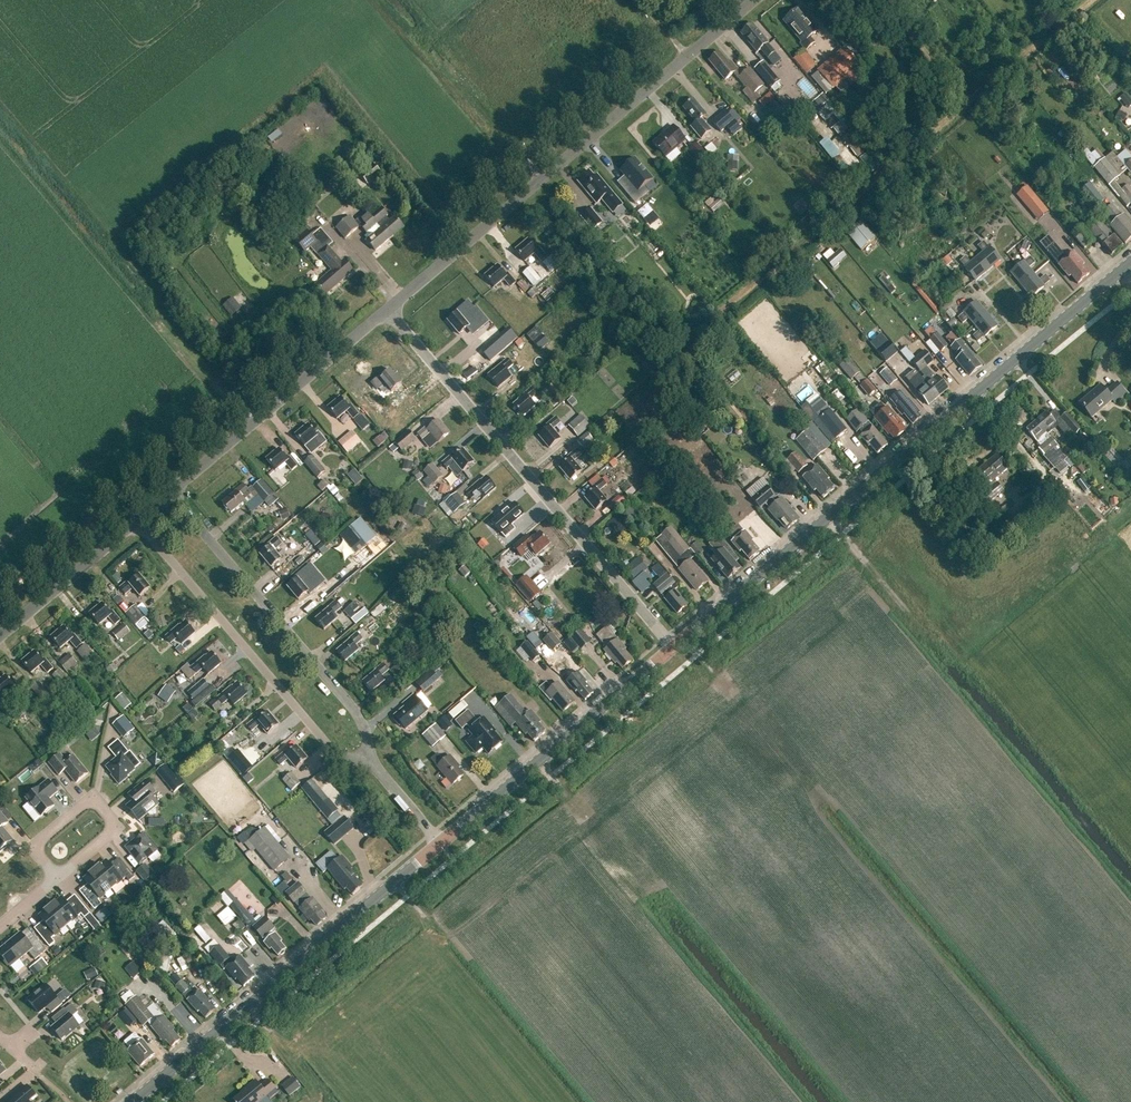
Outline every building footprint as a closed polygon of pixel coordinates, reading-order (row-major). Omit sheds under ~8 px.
[(799,9),(784,21),(803,43),(801,44),(806,50),(814,43),(810,38),(818,31),(799,9)] [(753,24),(743,33),(758,52),(761,49),(768,57),(775,52),(768,44),(768,43),(753,24)] [(824,93),(825,94),(858,65),(844,48),(810,77),(824,93)] [(819,65),(807,50),(796,58),(809,74),(819,65)] [(720,52),(710,61),(726,80),(738,70),(732,62),(730,63),(720,52)] [(774,73),(763,60),(754,68),(770,88),(780,80),(779,79),(781,78),(776,72),(774,73)] [(749,67),(737,77),(746,87),(741,91),(752,103),(760,97),(756,92),(764,85),(749,67)] [(1065,80),(1072,76),(1068,69),(1062,73),(1065,80)] [(768,106),(780,99),(775,91),(763,99),(768,106)] [(811,105),(826,122),(839,111),(830,100),(831,100),(825,94),(824,93),(811,105)] [(691,127),(701,140),(711,132),(701,119),(707,115),(694,100),(684,108),(697,122),(691,127)] [(760,111),(767,119),(771,115),(764,107),(760,111)] [(727,127),(734,135),(742,129),(726,110),(713,122),(721,132),(727,127)] [(1118,111),(1115,117),(1123,122),(1127,115),(1118,111)] [(673,126),(653,143),(666,157),(685,140),(673,126)] [(707,153),(697,142),(689,150),(698,161),(707,153)] [(1090,155),(1080,143),(1075,147),(1107,186),(1126,170),(1111,153),(1102,160),(1094,151),(1090,155)] [(1126,149),(1117,157),(1130,174),(1130,156),(1126,149)] [(361,175),(369,185),(383,174),(382,173),(388,168),(377,153),(368,160),(371,163),(373,162),(375,164),(361,175)] [(625,175),(617,181),(633,199),(646,188),(641,182),(650,175),(633,154),(618,166),(625,175)] [(728,161),(728,171),(737,171),(737,161),(728,161)] [(596,178),(590,171),(579,181),(597,203),(602,199),(614,213),(623,205),(599,176),(596,178)] [(1080,191),(1094,208),(1103,200),(1089,183),(1080,191)] [(1027,186),(1018,194),(1031,209),(1040,202),(1027,186)] [(1112,205),(1105,211),(1113,221),(1111,223),(1113,224),(1110,226),(1125,244),(1130,239),(1130,223),(1124,215),(1121,217),(1112,205)] [(371,217),(390,239),(404,227),(395,217),(388,222),(385,218),(388,215),(382,208),(371,217)] [(591,209),(581,217),(593,230),(602,222),(591,209)] [(360,227),(350,216),(335,229),(345,240),(360,227)] [(367,241),(376,251),(390,239),(371,217),(361,226),(371,237),(367,241)] [(1106,229),(1097,219),(1087,227),(1111,256),(1122,247),(1114,237),(1113,238),(1108,232),(1110,231),(1107,228),(1106,229)] [(861,250),(875,238),(861,222),(847,234),(861,250)] [(1093,242),(1081,227),(1072,235),(1084,250),(1093,242)] [(304,253),(317,241),(307,231),(294,242),(304,253)] [(539,248),(537,250),(529,240),(516,251),(525,262),(535,254),(542,262),(547,258),(539,248)] [(977,258),(988,271),(1000,261),(990,248),(989,249),(983,243),(979,247),(984,253),(977,258)] [(1069,278),(1071,277),(1078,285),(1090,275),(1083,267),(1085,265),(1074,252),(1066,258),(1061,252),(1060,253),(1051,243),(1044,248),(1069,278)] [(319,255),(333,271),(316,285),(325,295),(353,271),(344,261),(342,263),(328,247),(319,255)] [(840,250),(826,261),(833,269),(846,258),(840,250)] [(542,263),(550,273),(560,264),(552,255),(542,263)] [(947,255),(941,260),(946,267),(952,261),(947,255)] [(965,268),(976,281),(988,271),(977,258),(971,263),(966,257),(961,261),(966,268),(965,268)] [(1011,273),(1021,285),(1034,275),(1028,268),(1034,263),(1030,258),(1024,263),(1024,262),(1011,273)] [(508,273),(506,275),(498,265),(485,276),(495,288),(504,279),(511,287),(516,283),(508,273)] [(521,273),(533,286),(534,285),(535,286),(541,280),(529,266),(521,273)] [(1021,285),(1031,298),(1044,287),(1043,286),(1049,281),(1045,276),(1039,281),(1034,275),(1021,285)] [(880,280),(887,288),(890,285),(883,277),(880,280)] [(529,290),(521,280),(516,284),(524,293),(529,290)] [(529,294),(534,299),(541,292),(537,287),(529,294)] [(233,299),(224,306),(232,317),(241,309),(233,299)] [(943,306),(952,318),(958,313),(952,307),(956,304),(952,299),(943,306)] [(457,313),(448,321),(459,335),(469,327),(475,334),(488,323),(476,308),(475,310),(468,302),(456,312),(457,313)] [(968,319),(974,325),(987,314),(977,302),(963,313),(964,314),(958,319),(962,324),(968,319)] [(973,337),(978,342),(983,337),(984,338),(997,327),(987,314),(974,325),(979,332),(973,337)] [(538,327),(528,336),(533,342),(543,333),(538,327)] [(937,334),(931,339),(941,351),(947,346),(937,334)] [(542,335),(533,343),(539,349),(544,344),(545,346),(549,343),(542,335)] [(512,340),(518,347),(523,343),(517,336),(512,340)] [(967,350),(967,351),(964,347),(965,346),(960,340),(951,348),(956,354),(956,353),(960,357),(956,360),(962,368),(963,367),(971,376),(981,367),(967,350)] [(878,351),(887,361),(897,352),(888,342),(878,351)] [(922,378),(938,397),(948,389),(937,376),(935,377),(926,367),(933,361),(925,351),(912,361),(924,376),(922,378)] [(494,371),(495,371),(489,377),(498,388),(511,377),(506,371),(513,365),(508,359),(494,371)] [(848,359),(839,366),(850,379),(859,372),(848,359)] [(814,368),(827,384),(835,378),(822,361),(814,368)] [(897,380),(893,375),(887,368),(879,374),(889,386),(897,380)] [(922,378),(914,369),(909,373),(915,381),(911,384),(917,392),(928,406),(938,397),(922,378)] [(377,390),(385,383),(392,392),(402,384),(390,370),(381,378),(379,376),(371,383),(377,390)] [(877,378),(866,380),(869,391),(880,389),(877,378)] [(1100,385),(1079,403),(1092,418),(1113,400),(1115,403),(1126,394),(1116,383),(1106,392),(1100,385)] [(514,405),(523,417),(536,406),(531,399),(537,394),(532,388),(519,400),(514,405)] [(827,397),(834,405),(843,398),(836,389),(827,397)] [(900,392),(891,400),(898,408),(897,409),(902,415),(904,414),(913,424),(920,418),(917,414),(919,413),(909,400),(907,400),(900,392)] [(360,414),(352,405),(350,407),(342,397),(329,408),(338,419),(348,411),(354,419),(360,414)] [(775,402),(771,397),(766,401),(771,406),(775,402)] [(807,403),(801,407),(831,443),(847,431),(830,410),(819,397),(809,405),(807,403)] [(553,398),(548,402),(552,407),(557,404),(553,398)] [(567,402),(571,407),(576,403),(572,398),(567,402)] [(881,403),(870,412),(875,418),(889,435),(891,434),(895,440),(905,431),(900,425),(902,424),(888,407),(886,409),(881,403)] [(871,446),(878,454),(888,446),(858,410),(847,420),(857,432),(860,430),(863,434),(861,436),(870,447),(871,446)] [(1037,421),(1066,456),(1067,455),(1048,434),(1057,426),(1065,435),(1071,430),(1075,435),(1080,430),(1067,414),(1061,418),(1055,411),(1049,415),(1047,412),(1037,421)] [(568,426),(578,438),(591,427),(580,415),(568,426)] [(362,416),(355,421),(362,430),(369,424),(362,416)] [(561,423),(556,417),(547,425),(549,427),(539,435),(550,448),(561,439),(553,429),(561,423)] [(417,434),(422,439),(430,433),(438,442),(449,433),(439,420),(429,429),(427,426),(417,434)] [(1044,455),(1054,467),(1066,456),(1037,421),(1026,430),(1041,447),(1039,449),(1044,455)] [(309,424),(297,435),(306,446),(312,454),(322,446),(327,442),(319,432),(317,434),(309,424)] [(409,430),(395,442),(396,443),(397,443),(401,448),(403,451),(417,439),(409,430)] [(796,440),(813,461),(826,450),(808,430),(796,440)] [(352,431),(339,442),(348,453),(361,442),(352,431)] [(596,443),(587,432),(576,441),(585,452),(596,443)] [(381,445),(388,439),(383,433),(376,439),(381,445)] [(1105,454),(1115,465),(1122,458),(1113,448),(1105,454)] [(293,470),(299,466),(291,456),(288,458),(280,449),(267,459),(276,470),(286,462),(293,470)] [(449,466),(457,476),(462,471),(463,472),(474,462),(463,449),(454,457),(452,455),(442,463),(447,469),(449,466)] [(570,459),(560,467),(571,480),(583,470),(575,461),(582,454),(578,449),(568,457),(570,459)] [(796,453),(791,457),(789,454),(781,460),(792,473),(795,471),(798,474),(807,466),(796,453)] [(313,454),(305,462),(319,477),(327,470),(313,454)] [(976,472),(987,486),(987,485),(990,488),(984,493),(990,502),(1004,490),(997,482),(995,484),(992,481),(1008,468),(997,455),(976,472)] [(404,469),(413,470),(415,461),(406,460),(404,469)] [(380,461),(375,464),(379,471),(385,467),(380,461)] [(433,463),(424,471),(435,483),(444,476),(433,463)] [(659,465),(651,467),(653,474),(661,472),(659,465)] [(829,480),(817,466),(803,478),(814,492),(817,491),(823,499),(834,490),(828,482),(829,480)] [(417,470),(412,474),(418,481),(423,476),(417,470)] [(358,474),(351,480),(355,486),(363,479),(358,474)] [(1075,492),(1061,475),(1056,480),(1070,496),(1075,492)] [(478,493),(483,499),(496,488),(487,476),(481,481),(467,492),(472,498),(478,493)] [(586,497),(596,510),(607,501),(599,491),(607,484),(610,481),(606,476),(593,486),(595,489),(586,497)] [(265,501),(270,507),(279,499),(262,479),(252,488),(264,502),(265,501)] [(329,484),(337,494),(343,489),(336,480),(329,484)] [(223,503),(231,513),(246,501),(242,497),(250,491),(244,484),(236,491),(237,492),(223,503)] [(439,492),(446,495),(449,487),(442,484),(439,492)] [(626,492),(629,496),(636,490),(633,486),(626,492)] [(777,504),(773,499),(776,496),(768,488),(762,493),(757,487),(749,494),(754,500),(762,509),(767,505),(771,509),(770,510),(778,520),(780,519),(788,529),(797,521),(789,511),(791,509),(782,499),(777,504)] [(457,493),(445,503),(454,513),(466,503),(457,493)] [(621,493),(609,504),(614,509),(626,499),(621,493)] [(537,497),(530,501),(533,507),(541,503),(537,497)] [(495,520),(492,522),(505,538),(516,530),(512,525),(524,514),(515,503),(509,508),(508,507),(500,514),(500,515),(495,520)] [(623,515),(632,522),(634,519),(636,520),(642,512),(632,504),(623,515)] [(414,505),(411,513),(423,516),(425,509),(414,505)] [(998,512),(1005,521),(1013,514),(1006,505),(998,512)] [(278,512),(281,520),(290,517),(291,518),(294,516),(288,509),(278,512)] [(360,518),(340,535),(351,549),(362,541),(365,541),(368,544),(376,537),(360,518)] [(741,552),(749,562),(761,553),(752,543),(754,542),(745,531),(744,532),(738,525),(737,525),(730,518),(722,525),(728,533),(734,540),(731,543),(740,553),(741,552)] [(397,529),(403,532),(407,525),(401,522),(397,529)] [(679,558),(690,549),(672,527),(661,536),(679,558)] [(513,547),(522,557),(531,549),(536,555),(549,544),(540,533),(534,538),(533,537),(530,540),(526,536),(513,547)] [(260,554),(272,567),(282,559),(274,550),(282,543),(277,537),(269,544),(270,545),(260,554)] [(735,574),(740,569),(734,562),(737,560),(738,561),(738,560),(718,537),(709,545),(718,555),(712,561),(728,580),(733,575),(733,576),(736,574),(735,574)] [(477,545),(482,551),(489,545),(484,539),(477,545)] [(696,542),(689,547),(696,555),(697,556),(703,551),(696,542)] [(317,548),(323,555),(328,551),(325,547),(322,543),(317,548)] [(304,559),(313,552),(308,546),(299,553),(304,559)] [(295,561),(298,565),(305,560),(301,556),(295,561)] [(708,582),(690,560),(679,570),(697,591),(708,582)] [(634,579),(642,573),(634,561),(625,568),(634,579)] [(462,568),(468,575),(475,570),(469,562),(462,568)] [(657,576),(670,569),(666,562),(653,569),(657,576)] [(296,580),(287,587),(299,600),(308,592),(310,594),(325,582),(310,565),(294,578),(296,580)] [(665,598),(677,614),(687,605),(675,590),(678,587),(667,574),(654,586),(661,594),(662,593),(666,597),(665,598)] [(133,588),(140,596),(150,588),(139,575),(129,583),(128,581),(120,588),(125,594),(133,588)] [(516,586),(530,602),(541,593),(527,576),(516,586)] [(107,593),(110,601),(118,599),(115,590),(107,593)] [(534,604),(539,610),(545,605),(539,599),(534,604)] [(337,601),(329,607),(330,609),(317,620),(325,630),(339,618),(335,614),(343,607),(337,601)] [(355,602),(350,606),(354,612),(360,607),(355,602)] [(89,614),(98,625),(109,616),(115,624),(122,619),(114,609),(110,612),(102,603),(89,614)] [(386,624),(393,619),(387,611),(389,609),(384,603),(375,610),(386,624)] [(124,612),(140,629),(150,620),(134,604),(124,612)] [(353,619),(356,623),(370,611),(366,607),(353,619)] [(168,625),(164,615),(157,618),(160,628),(168,625)] [(170,643),(177,637),(182,644),(195,633),(186,621),(180,626),(179,625),(165,637),(170,643)] [(112,632),(118,639),(129,630),(123,623),(112,632)] [(72,636),(64,627),(51,638),(61,649),(71,641),(77,649),(83,644),(75,634),(72,636)] [(614,659),(622,669),(632,660),(624,650),(626,649),(618,639),(607,627),(596,635),(607,648),(604,650),(613,660),(614,659)] [(569,637),(579,648),(590,640),(580,628),(569,637)] [(149,631),(144,635),(149,640),(154,636),(149,631)] [(532,632),(526,638),(536,649),(542,644),(532,632)] [(358,633),(349,640),(350,641),(337,652),(345,662),(359,650),(355,646),(363,639),(358,633)] [(552,633),(543,640),(552,651),(561,643),(552,633)] [(526,642),(519,646),(531,662),(538,657),(526,642)] [(567,655),(572,651),(566,643),(560,647),(567,655)] [(181,645),(176,649),(180,654),(185,650),(181,645)] [(93,655),(86,646),(77,654),(84,662),(93,655)] [(53,669),(45,659),(43,661),(35,652),(22,662),(32,674),(42,665),(48,673),(53,669)] [(196,673),(203,668),(208,674),(221,663),(212,652),(206,657),(205,656),(192,668),(196,673)] [(71,654),(59,662),(67,672),(78,664),(71,654)] [(578,691),(585,700),(593,693),(586,684),(587,683),(578,672),(574,674),(561,659),(553,666),(564,678),(576,692),(578,691)] [(389,671),(397,680),(407,672),(399,662),(389,671)] [(114,663),(106,670),(111,675),(119,668),(114,663)] [(384,664),(375,671),(376,672),(363,683),(371,692),(385,681),(381,676),(389,670),(384,664)] [(53,675),(62,685),(68,680),(60,670),(53,675)] [(415,685),(424,695),(440,682),(431,671),(415,685)] [(14,685),(6,676),(0,681),(0,695),(2,698),(12,690),(19,697),(24,693),(16,683),(14,685)] [(548,693),(567,716),(578,707),(569,697),(570,696),(559,683),(552,689),(542,677),(535,683),(545,695),(548,693)] [(189,691),(196,699),(192,702),(196,708),(217,690),(213,684),(211,686),(204,678),(189,691)] [(31,687),(43,701),(51,694),(39,680),(31,687)] [(238,683),(232,688),(231,687),(217,698),(222,705),(229,699),(234,705),(247,694),(238,683)] [(165,685),(157,698),(167,704),(175,692),(165,685)] [(78,692),(70,693),(71,701),(79,701),(78,692)] [(405,707),(394,716),(405,729),(427,710),(414,695),(403,705),(405,707)] [(495,708),(511,727),(516,723),(526,735),(528,734),(535,742),(546,732),(539,724),(541,723),(530,710),(526,714),(510,695),(495,708)] [(124,697),(117,703),(125,712),(132,706),(124,697)] [(448,712),(452,718),(472,705),(468,698),(448,712)] [(9,701),(1,708),(13,722),(21,715),(9,701)] [(189,704),(183,708),(188,714),(193,709),(189,704)] [(60,710),(48,720),(52,725),(64,715),(60,710)] [(194,710),(189,715),(193,720),(199,716),(194,710)] [(259,725),(267,735),(279,724),(268,711),(258,720),(256,717),(247,725),(252,731),(259,725)] [(503,742),(491,729),(493,727),(484,718),(478,723),(468,711),(456,721),(462,729),(467,725),(471,729),(469,730),(473,736),(466,742),(476,753),(483,747),(489,754),(503,742)] [(448,729),(453,725),(444,715),(440,718),(448,729)] [(124,716),(115,724),(125,737),(135,729),(124,716)] [(437,725),(422,738),(433,750),(447,737),(437,725)] [(94,727),(88,732),(94,739),(100,735),(94,727)] [(118,740),(108,748),(117,758),(106,767),(113,775),(112,776),(119,785),(128,778),(127,777),(135,770),(125,757),(129,753),(118,740)] [(206,741),(199,746),(204,752),(211,747),(206,741)] [(275,760),(280,765),(288,759),(297,768),(308,759),(297,746),(287,754),(285,752),(275,760)] [(74,756),(67,762),(61,754),(50,763),(59,775),(66,770),(77,783),(88,774),(74,756)] [(437,767),(452,785),(464,775),(455,765),(456,763),(450,756),(437,767)] [(40,758),(35,762),(39,768),(44,764),(40,758)] [(157,772),(165,783),(176,774),(167,764),(157,772)] [(283,779),(292,789),(300,782),(292,772),(283,779)] [(314,775),(303,785),(331,816),(342,806),(314,775)] [(49,799),(58,792),(48,780),(26,798),(41,817),(55,806),(49,799)] [(129,795),(134,801),(128,806),(139,820),(158,804),(151,796),(155,792),(146,781),(129,795)] [(251,798),(244,802),(249,812),(245,814),(250,823),(262,816),(251,798)] [(8,822),(0,812),(0,853),(7,848),(5,846),(13,840),(2,827),(8,822)] [(335,846),(355,829),(345,817),(325,833),(335,846)] [(248,841),(274,872),(290,858),(265,827),(248,841)] [(243,845),(248,841),(254,836),(248,829),(237,838),(243,845)] [(143,833),(126,847),(140,865),(157,850),(143,833)] [(342,856),(327,868),(345,889),(347,888),(353,895),(363,887),(355,878),(357,877),(350,869),(352,868),(342,856)] [(95,870),(111,889),(126,877),(130,881),(135,877),(127,866),(117,874),(107,861),(95,870)] [(155,874),(146,864),(137,871),(146,882),(155,874)] [(86,900),(95,910),(100,905),(97,902),(111,889),(95,870),(84,879),(95,892),(86,900)] [(287,878),(281,885),(286,890),(292,883),(287,878)] [(321,912),(322,908),(313,898),(311,899),(305,893),(306,892),(298,883),(286,893),(294,902),(294,901),(310,920),(311,919),(317,926),(326,918),(321,912)] [(272,948),(279,956),(286,949),(279,941),(280,939),(275,933),(272,936),(270,933),(275,928),(266,918),(257,925),(239,904),(240,903),(238,900),(239,898),(235,893),(233,895),(231,893),(224,900),(250,931),(255,927),(266,941),(264,942),(271,950),(272,948)] [(207,904),(221,921),(232,912),(217,895),(207,904)] [(51,907),(67,926),(82,914),(85,918),(90,914),(82,903),(73,911),(62,898),(51,907)] [(41,937),(50,947),(55,942),(52,938),(67,926),(51,907),(40,916),(50,929),(41,937)] [(106,907),(96,916),(103,923),(113,915),(106,907)] [(101,927),(96,920),(90,925),(96,932),(101,927)] [(35,937),(28,942),(20,933),(0,950),(0,954),(11,967),(29,952),(35,960),(46,950),(35,937)] [(238,978),(245,986),(256,977),(249,969),(250,968),(240,956),(233,962),(230,958),(214,939),(205,948),(209,953),(209,954),(220,966),(223,965),(226,968),(236,979),(238,978)] [(58,945),(53,949),(58,955),(63,951),(58,945)] [(257,961),(262,957),(253,945),(248,950),(257,961)] [(144,954),(136,960),(142,967),(150,961),(144,954)] [(157,969),(169,972),(172,959),(161,956),(157,969)] [(135,961),(126,969),(133,977),(142,969),(135,961)] [(30,969),(36,976),(41,972),(35,964),(30,969)] [(94,967),(84,973),(88,981),(99,976),(94,967)] [(95,991),(104,993),(106,984),(97,982),(95,991)] [(130,1000),(138,993),(130,982),(121,990),(130,1000)] [(56,997),(46,984),(28,999),(39,1013),(46,1008),(49,1008),(52,1013),(63,1004),(62,1004),(56,997)] [(187,1001),(188,1000),(198,1012),(200,1011),(205,1018),(215,1010),(209,1003),(210,1003),(200,990),(194,995),(189,988),(182,994),(187,1001)] [(65,990),(56,997),(62,1004),(71,997),(65,990)] [(136,996),(126,1004),(144,1027),(149,1023),(155,1018),(150,1011),(147,1008),(141,1001),(137,995),(136,996)] [(66,1009),(65,1008),(52,1019),(57,1025),(52,1029),(62,1041),(79,1026),(72,1017),(78,1012),(72,1004),(66,1009)] [(129,1027),(137,1021),(128,1010),(120,1016),(129,1027)] [(155,1018),(149,1023),(152,1027),(165,1042),(167,1040),(173,1047),(181,1040),(173,1031),(175,1029),(164,1016),(162,1012),(155,1018)] [(142,1039),(141,1040),(135,1033),(125,1042),(131,1049),(128,1051),(141,1067),(156,1054),(142,1039)] [(280,1086),(289,1096),(300,1087),(291,1077),(280,1086)] [(235,1101),(259,1101),(267,1096),(270,1099),(279,1092),(268,1079),(260,1086),(256,1080),(246,1089),(247,1090),(234,1101),(235,1101)] [(36,1097),(27,1086),(16,1096),(15,1094),(6,1101),(30,1101),(36,1097)]
